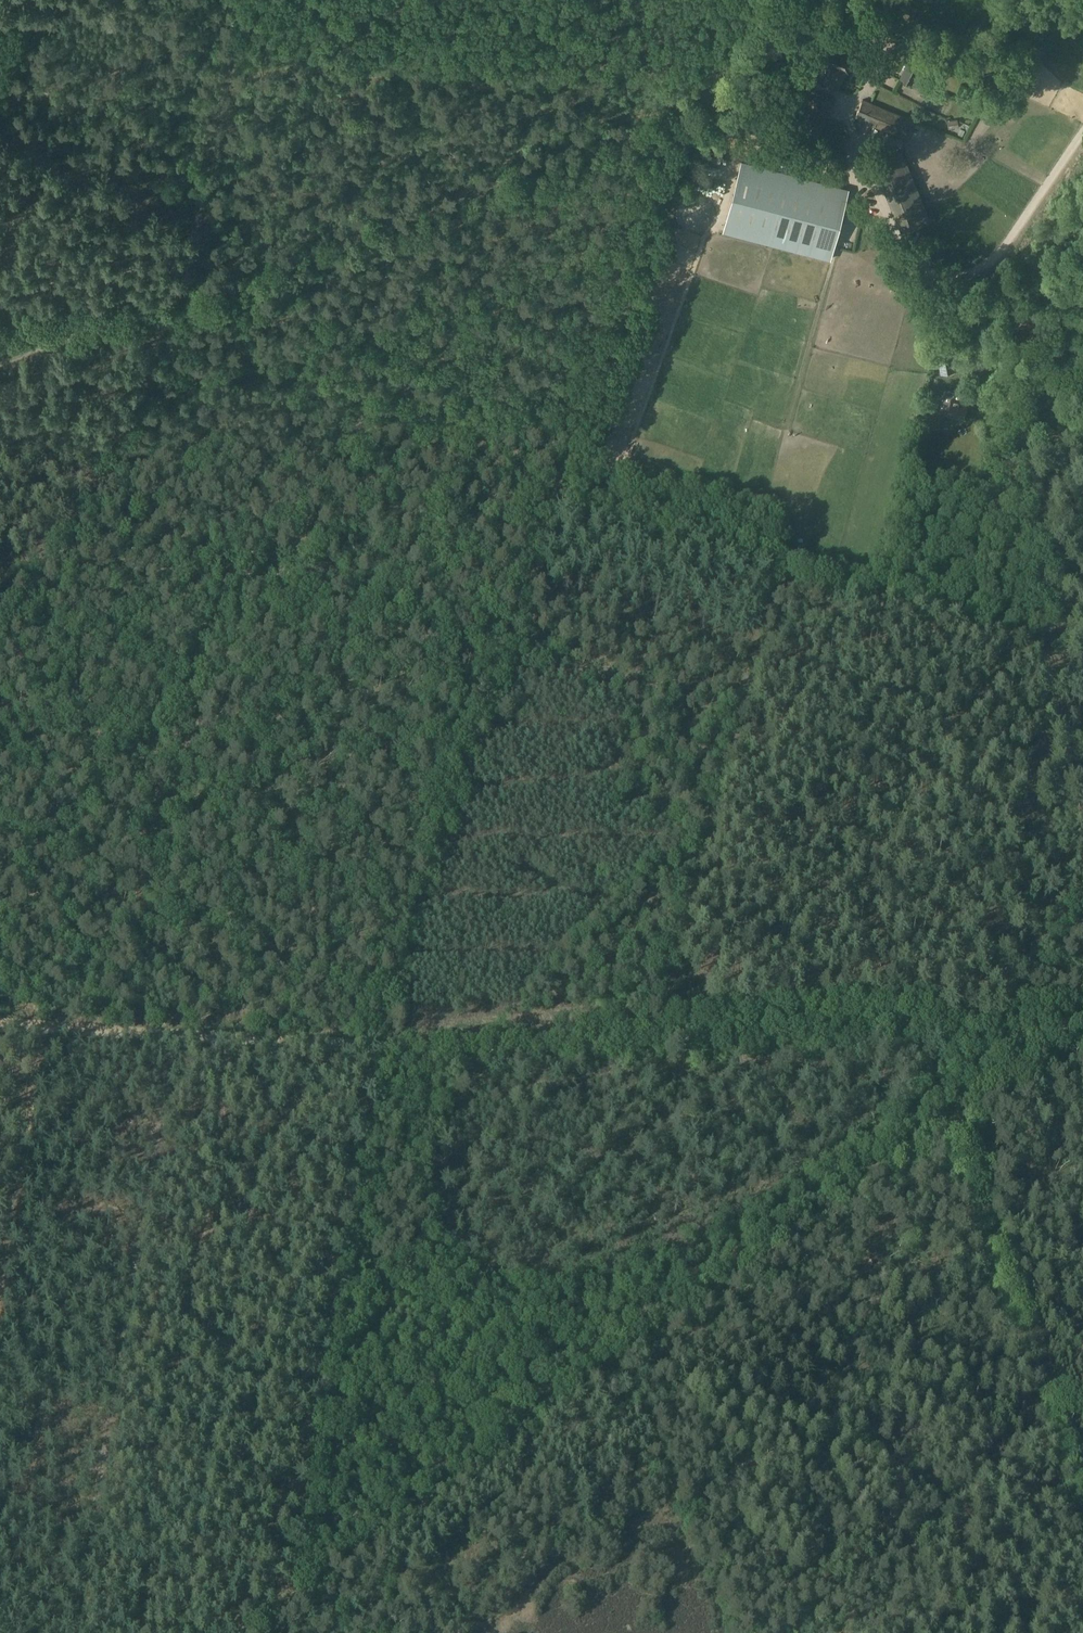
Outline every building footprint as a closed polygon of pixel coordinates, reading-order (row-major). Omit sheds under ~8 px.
[(837,55),(821,48),(816,59),(824,63),(820,71),(827,74),(831,65),(833,66),(837,55)] [(912,83),(924,59),(912,53),(900,77),(912,83)] [(845,71),(846,72),(847,71),(851,61),(837,55),(833,66),(831,65),(827,74),(820,71),(816,81),(838,90),(845,71)] [(857,68),(866,71),(869,64),(860,60),(857,68)] [(815,92),(795,140),(815,147),(835,99),(815,92)] [(855,118),(906,140),(914,120),(862,99),(855,118)] [(763,164),(792,172),(796,156),(767,149),(763,164)] [(848,190),(742,162),(724,231),(830,259),(848,190)] [(937,354),(940,373),(956,370),(953,351),(937,354)] [(968,401),(967,400),(968,396),(944,390),(940,406),(948,408),(947,413),(964,417),(968,401)]
